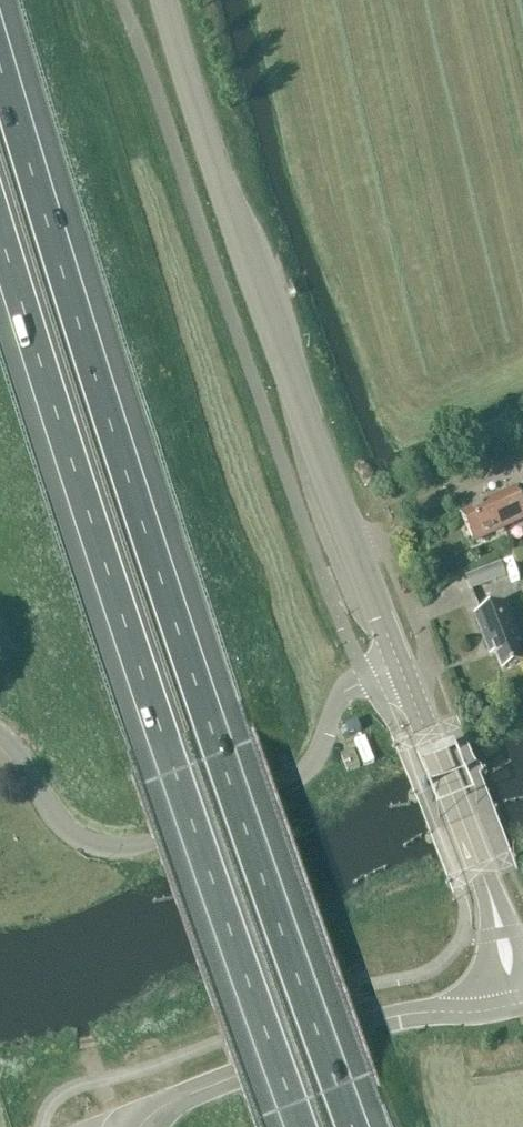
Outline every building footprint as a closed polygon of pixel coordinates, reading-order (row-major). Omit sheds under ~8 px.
[(515,491),(462,516),(474,543),(522,520),(522,507),(515,491)] [(506,577),(501,563),(465,577),(471,591),(506,577)] [(503,672),(522,665),(516,645),(521,644),(506,604),(475,616),(488,649),(493,647),(503,672)] [(370,732),(357,735),(364,763),(377,760),(370,732)]
